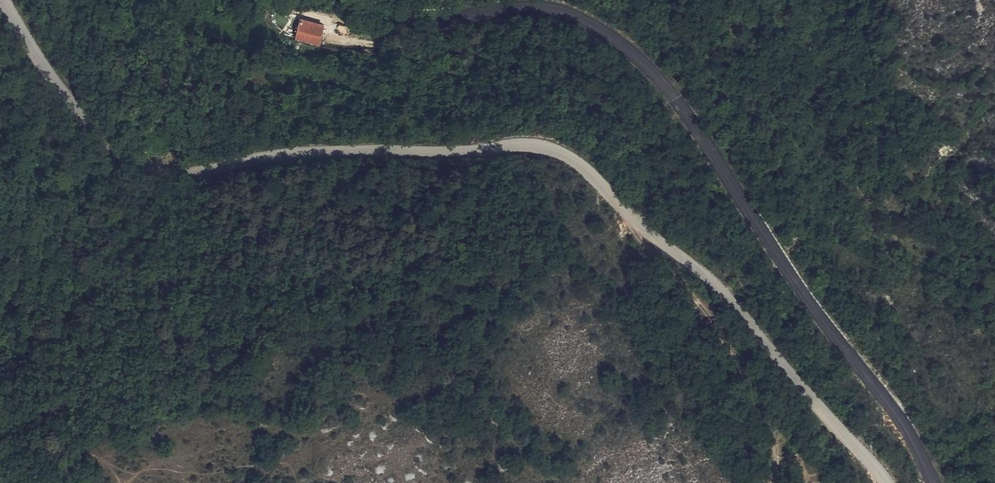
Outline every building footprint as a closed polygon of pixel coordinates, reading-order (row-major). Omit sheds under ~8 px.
[(321,28),(299,25),(299,42),(322,42),(321,28)]
